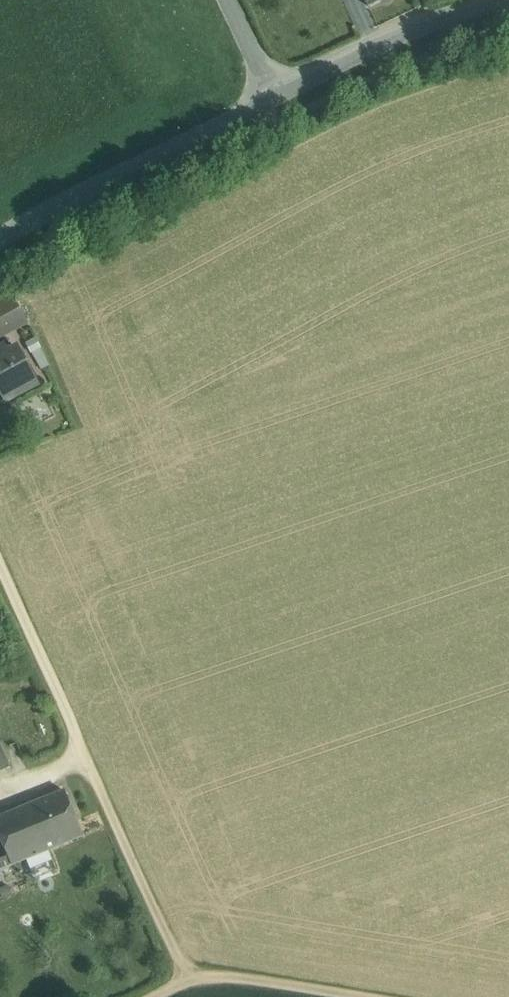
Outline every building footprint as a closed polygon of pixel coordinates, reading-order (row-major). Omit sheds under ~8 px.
[(0,304),(0,321),(20,310),(13,297),(0,304)] [(0,321),(0,335),(26,321),(20,310),(0,321)] [(5,347),(0,350),(0,392),(5,402),(37,385),(18,348),(8,353),(5,347)] [(1,740),(9,764),(23,759),(15,736),(1,740)] [(0,822),(0,840),(14,874),(90,843),(69,793),(0,822)]
